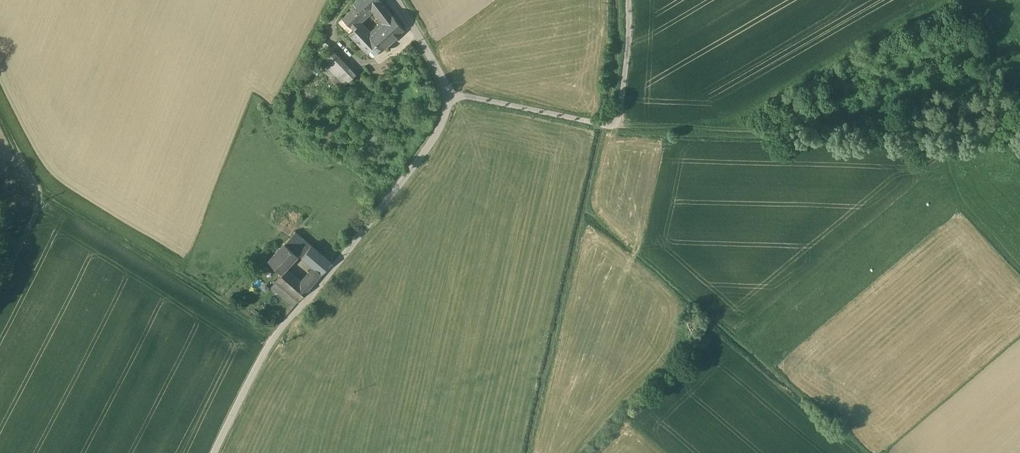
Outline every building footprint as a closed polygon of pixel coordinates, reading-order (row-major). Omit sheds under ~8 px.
[(379,0),(357,0),(351,5),(354,8),(360,15),(362,16),(373,7),(379,13),(386,7),(379,0)] [(402,29),(386,7),(379,13),(385,20),(370,35),(377,42),(376,43),(379,46),(381,49),(402,29)] [(360,15),(354,8),(339,22),(349,33),(356,27),(352,23),(355,19),(360,15)] [(366,31),(355,19),(352,23),(356,27),(349,33),(356,40),(366,31)] [(325,34),(318,30),(313,40),(320,44),(325,34)] [(370,35),(366,31),(356,40),(367,52),(376,43),(377,42),(370,35)] [(376,43),(367,52),(371,56),(377,50),(376,49),(379,46),(376,43)] [(356,74),(333,51),(323,61),(336,74),(330,80),(339,90),(356,74)] [(311,245),(296,231),(288,239),(285,242),(285,243),(297,254),(298,252),(302,255),(311,245)] [(285,243),(269,260),(280,271),(297,254),(285,243)] [(311,245),(302,255),(315,266),(322,272),(331,262),(311,245)] [(315,266),(307,276),(314,282),(322,272),(315,266)] [(297,278),(286,268),(276,280),(288,290),(297,278)] [(307,276),(301,282),(308,288),(314,282),(307,276)] [(301,282),(297,278),(288,290),(299,299),(308,288),(301,282)] [(288,290),(276,280),(270,287),(293,306),(299,299),(288,290)]
